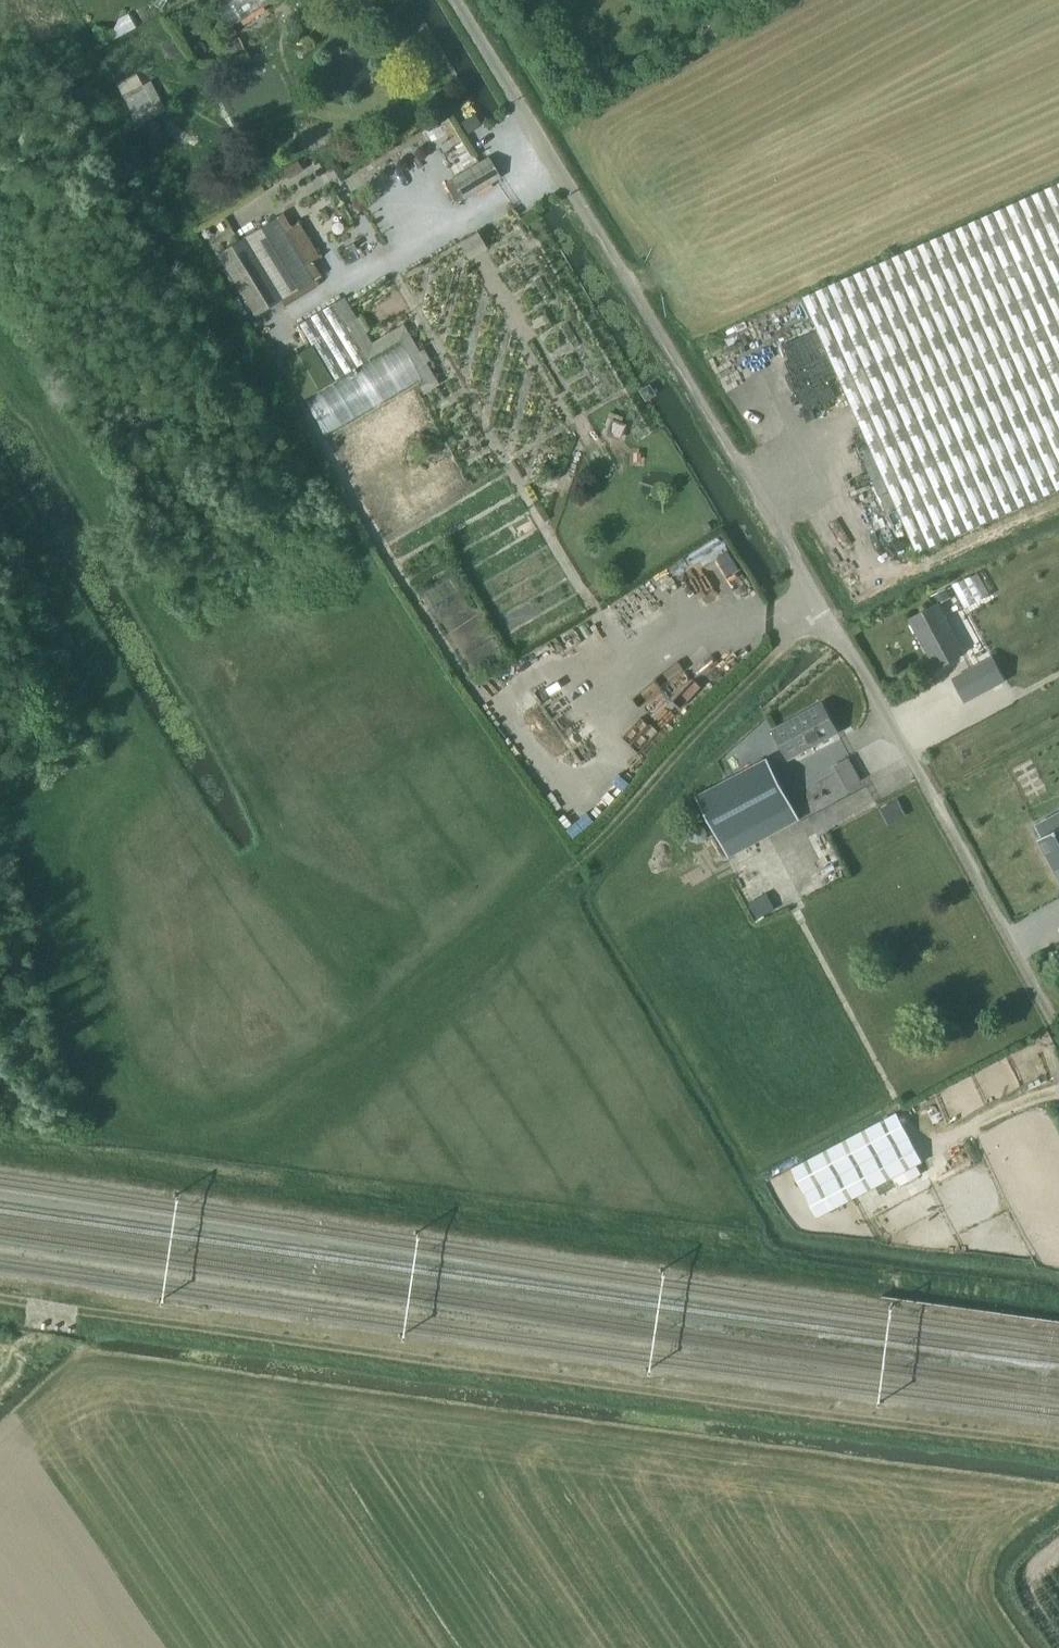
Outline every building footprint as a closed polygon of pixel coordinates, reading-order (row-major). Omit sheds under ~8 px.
[(213,3),(227,27),(274,0),(274,1),(275,1),(274,0),(219,0),(213,3)] [(112,29),(99,27),(98,38),(110,40),(112,29)] [(171,37),(162,42),(160,44),(168,59),(179,53),(171,37)] [(239,52),(232,40),(214,50),(221,63),(239,52)] [(105,63),(125,100),(134,117),(153,107),(142,87),(147,84),(128,50),(105,63)] [(460,121),(467,132),(479,125),(472,114),(460,121)] [(488,157),(451,180),(462,199),(500,177),(488,157)] [(917,553),(1058,490),(1058,183),(803,297),(917,553)] [(312,281),(274,218),(216,253),(255,316),(312,281)] [(315,346),(304,353),(283,365),(302,398),(371,356),(341,306),(337,301),(301,323),(315,346)] [(639,391),(643,397),(647,398),(648,397),(653,395),(648,385),(643,389),(639,391)] [(611,419),(605,434),(619,439),(624,423),(611,419)] [(702,526),(706,533),(711,530),(707,523),(702,526)] [(948,598),(941,586),(930,592),(936,604),(948,598)] [(910,620),(936,668),(963,653),(937,605),(910,620)] [(1004,681),(991,658),(953,678),(966,702),(1004,681)] [(773,730),(788,759),(837,732),(829,717),(821,704),(813,709),(813,708),(773,730)] [(786,786),(800,816),(866,785),(852,755),(786,786)] [(707,818),(728,856),(798,819),(767,759),(728,780),(696,797),(707,818)] [(1036,825),(1042,837),(1038,839),(1051,862),(1058,877),(1058,813),(1036,825)] [(791,1168),(818,1218),(854,1199),(922,1163),(895,1112),(791,1168)]
